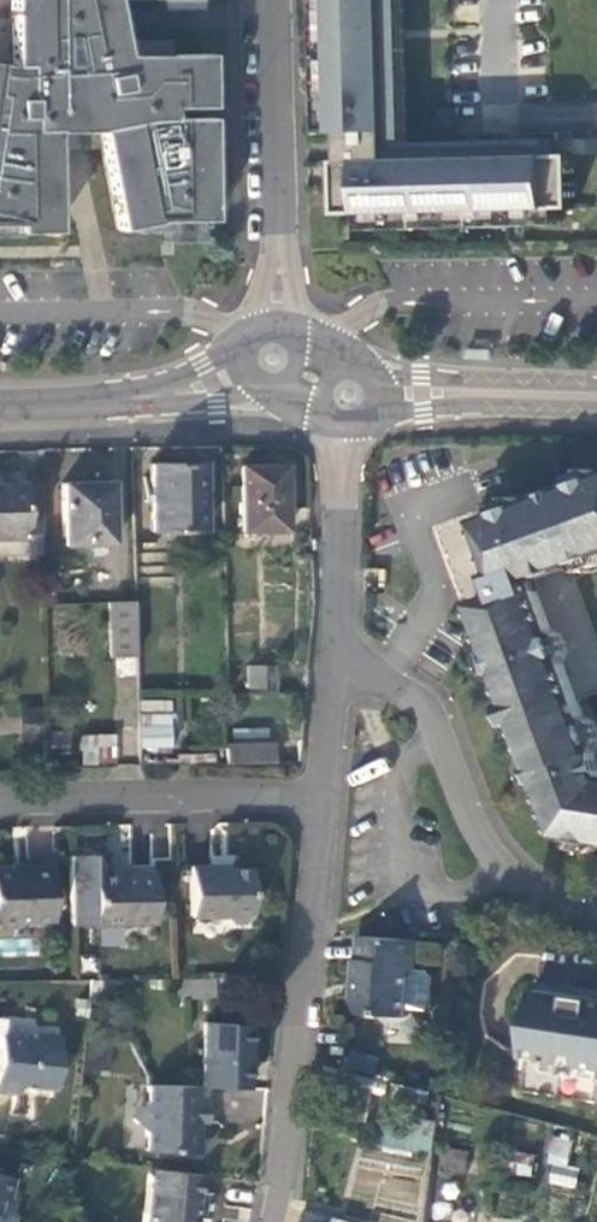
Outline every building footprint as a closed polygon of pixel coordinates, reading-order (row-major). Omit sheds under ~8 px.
[(208,221),(207,118),(170,120),(169,109),(207,108),(206,56),(168,56),(168,41),(119,41),(111,0),(115,0),(12,0),(13,65),(0,63),(0,226),(14,225),(14,234),(53,232),(51,133),(78,132),(82,150),(101,147),(118,230),(155,223),(155,222),(208,221)] [(335,0),(319,0),(322,133),(339,132),(335,0)] [(339,132),(346,132),(347,161),(339,161),(341,214),(363,214),(560,208),(575,208),(574,155),(550,155),(392,160),(388,0),(335,0),(339,132)] [(392,160),(550,155),(550,147),(550,139),(408,143),(404,0),(388,0),(392,160)] [(560,208),(363,214),(363,230),(561,224),(560,208)] [(201,462),(149,463),(151,530),(202,529),(201,462)] [(268,465),(240,466),(241,531),(287,530),(285,472),(268,472),(268,465)] [(590,469),(572,476),(567,487),(526,503),(514,497),(497,504),(491,516),(475,522),(494,573),(485,576),(493,596),(472,604),(487,647),(482,658),(489,676),(500,682),(528,756),(523,767),(529,785),(541,791),(558,837),(567,839),(574,849),(593,852),(596,850),(596,752),(596,751),(596,750),(596,726),(595,722),(584,717),(579,702),(596,695),(596,473),(590,469)] [(111,481),(61,483),(63,537),(63,544),(113,543),(111,481)] [(42,486),(23,487),(22,483),(0,484),(0,537),(24,537),(24,534),(43,533),(42,486)] [(0,537),(0,555),(24,554),(24,537),(0,537)] [(135,656),(133,601),(108,601),(109,656),(135,656)] [(137,656),(115,658),(117,677),(139,675),(137,656)] [(246,666),(247,687),(263,687),(263,665),(246,666)] [(48,736),(47,707),(25,708),(26,737),(48,736)] [(138,726),(138,748),(170,747),(170,725),(138,726)] [(232,744),(267,743),(266,728),(231,728),(232,744)] [(80,764),(117,764),(118,734),(81,734),(80,764)] [(226,764),(273,762),(273,743),(267,743),(232,744),(226,744),(226,764)] [(91,855),(69,855),(70,925),(154,923),(153,870),(128,871),(128,876),(99,877),(99,863),(91,855)] [(17,926),(22,920),(52,920),(51,866),(11,867),(11,869),(0,870),(0,926),(17,926)] [(229,922),(244,922),(250,916),(249,868),(212,869),(212,866),(189,866),(190,916),(223,916),(229,922)] [(357,993),(356,1006),(362,1012),(408,1016),(411,975),(411,970),(416,970),(418,940),(359,936),(357,960),(354,960),(352,985),(363,986),(362,993),(357,993)] [(213,995),(213,977),(177,978),(177,996),(213,995)] [(596,1103),(596,989),(595,989),(594,998),(535,989),(520,1092),(596,1103)] [(204,1024),(201,1086),(207,1086),(245,1088),(248,1025),(204,1024)] [(59,1036),(34,1034),(28,1039),(2,1036),(0,1035),(0,1091),(18,1093),(19,1085),(54,1089),(59,1036)] [(348,1051),(346,1066),(374,1072),(377,1056),(348,1051)] [(201,1086),(146,1084),(146,1106),(132,1119),(145,1132),(144,1149),(159,1151),(189,1152),(190,1137),(199,1137),(199,1122),(205,1122),(207,1086),(201,1086)] [(132,1119),(146,1106),(133,1105),(132,1119)] [(436,1154),(439,1122),(386,1112),(380,1143),(436,1154)] [(199,1152),(199,1137),(190,1137),(189,1152),(199,1152)] [(550,1162),(582,1170),(589,1145),(557,1137),(550,1162)] [(507,1166),(511,1167),(510,1173),(534,1174),(537,1156),(513,1151),(513,1152),(510,1151),(507,1152),(506,1152),(505,1154),(503,1156),(503,1158),(503,1161),(504,1162),(505,1164),(507,1166)] [(467,1174),(469,1161),(445,1157),(443,1171),(467,1174)] [(546,1182),(573,1190),(579,1172),(552,1163),(546,1182)] [(197,1175),(149,1168),(142,1221),(191,1221),(192,1215),(186,1208),(187,1202),(194,1196),(197,1175)] [(7,1199),(13,1177),(0,1174),(0,1203),(7,1199)] [(358,1221),(337,1216),(305,1208),(302,1221),(358,1221)]
